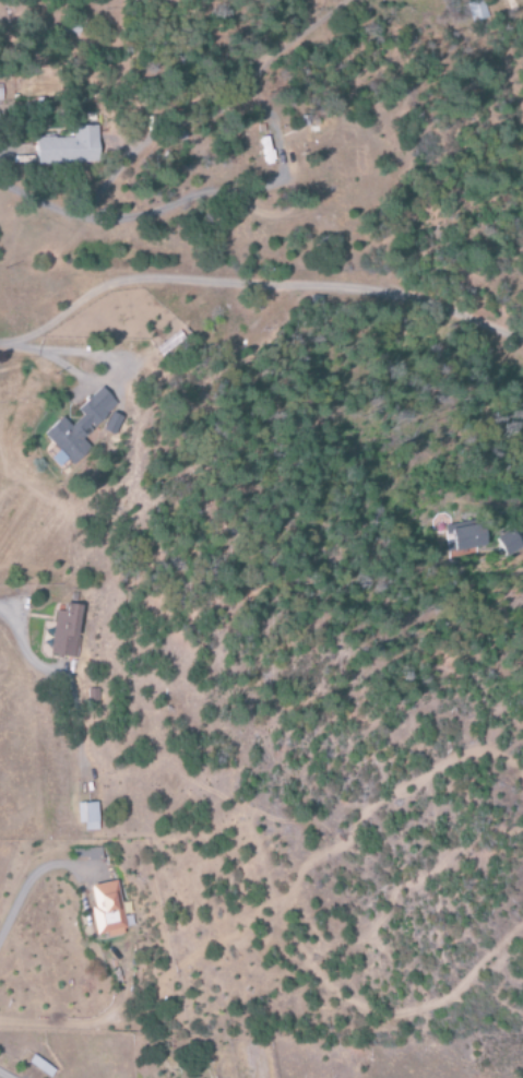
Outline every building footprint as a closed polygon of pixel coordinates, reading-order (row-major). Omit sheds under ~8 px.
[(32,165),(96,164),(96,127),(70,127),(70,138),(31,139),(32,165)] [(263,166),(271,164),(264,139),(257,141),(263,166)] [(42,435),(57,451),(48,459),(56,468),(65,460),(72,467),(91,450),(82,441),(99,425),(108,435),(121,422),(110,411),(116,405),(99,388),(76,410),(81,416),(70,427),(60,417),(42,435)] [(447,561),(475,557),(474,548),(482,546),(479,522),(442,527),(447,561)] [(493,539),(505,558),(520,548),(509,529),(493,539)] [(74,637),(79,606),(62,603),(60,612),(54,611),(47,654),(76,659),(80,638),(74,637)] [(98,702),(98,689),(86,689),(86,702),(98,702)] [(78,831),(97,830),(97,803),(77,803),(78,831)] [(115,881),(87,887),(91,908),(87,909),(93,936),(103,934),(104,938),(126,934),(115,881)]
